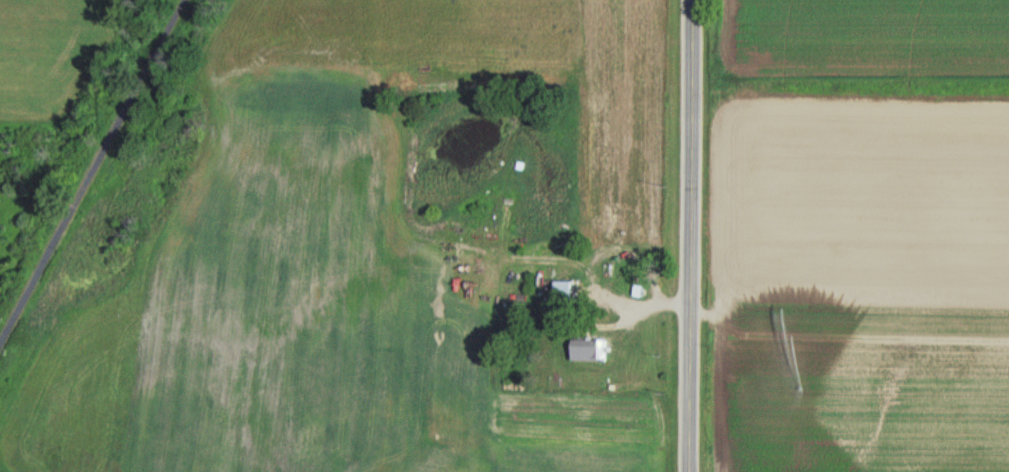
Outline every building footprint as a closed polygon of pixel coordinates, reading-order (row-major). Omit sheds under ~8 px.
[(571,281),(550,281),(550,302),(571,302),(571,281)] [(605,361),(605,340),(567,340),(567,361),(605,361)]
